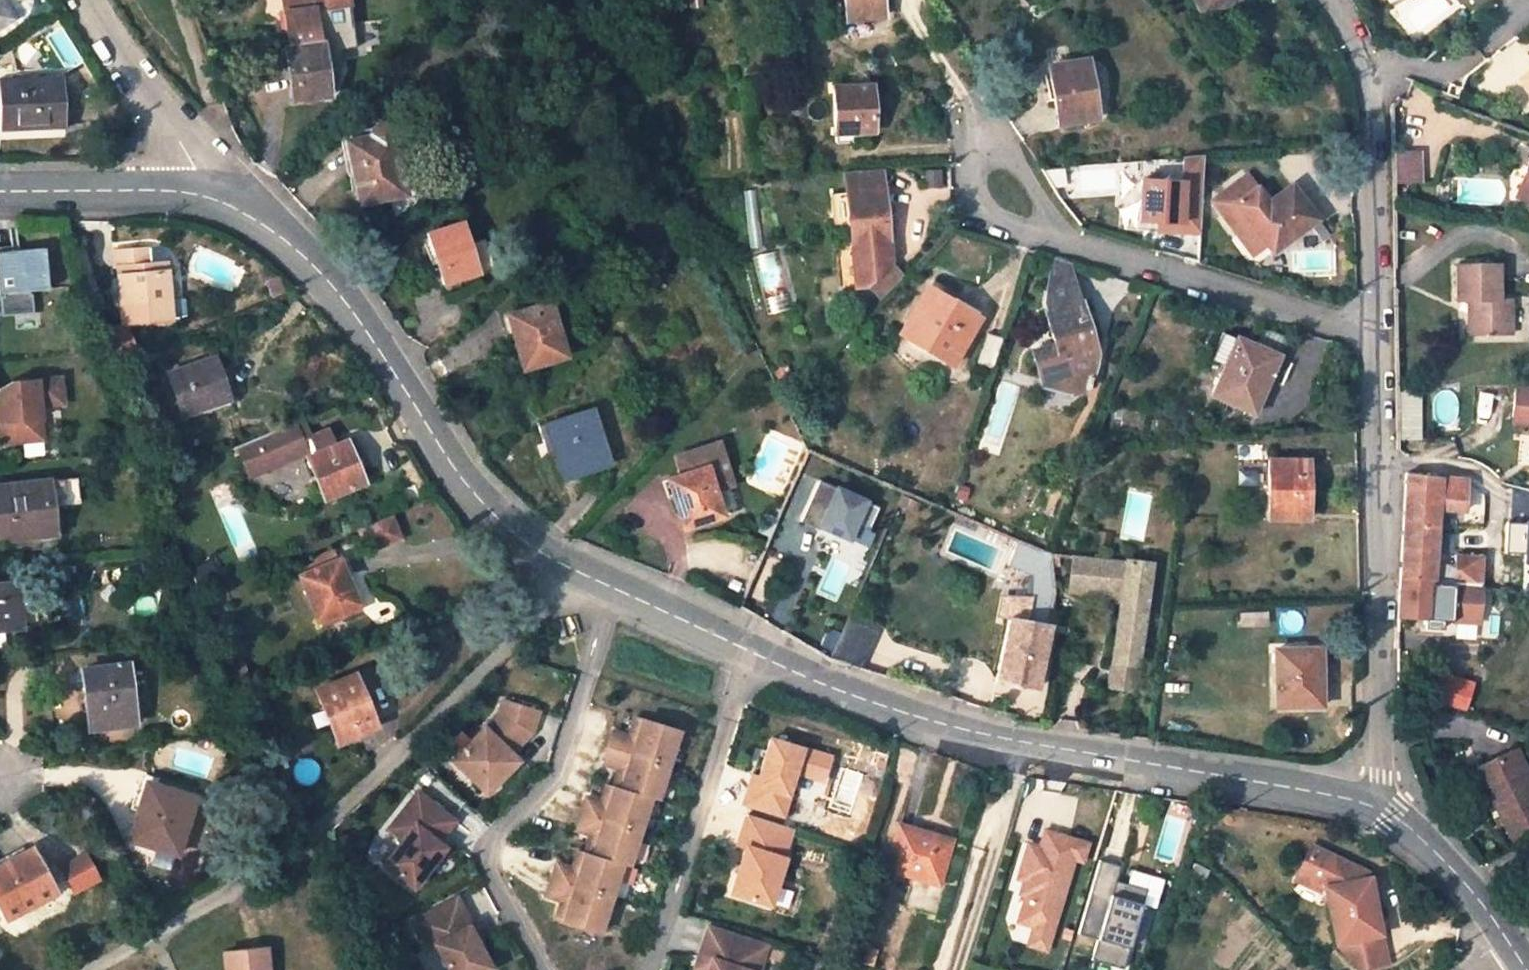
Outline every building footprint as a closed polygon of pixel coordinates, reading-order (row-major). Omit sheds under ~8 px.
[(1,0),(0,0),(0,28),(13,20),(1,0)] [(293,103),(330,98),(321,44),(320,44),(315,11),(351,6),(350,0),(284,0),(290,48),(285,49),(293,103)] [(702,0),(688,0),(689,8),(702,7),(702,0)] [(846,21),(884,17),(882,0),(844,0),(846,21)] [(1200,15),(1231,1),(1231,0),(1193,0),(1200,15)] [(1057,125),(1097,119),(1087,62),(1047,67),(1057,125)] [(1528,93),(1528,70),(1518,79),(1528,93)] [(63,78),(0,81),(0,102),(1,131),(66,128),(63,78)] [(871,86),(833,87),(834,135),(873,134),(871,86)] [(347,141),(359,204),(405,195),(391,132),(387,126),(382,124),(377,123),(375,124),(370,129),(369,133),(370,137),(347,141)] [(1398,184),(1424,183),(1423,151),(1397,152),(1398,184)] [(1518,184),(1528,189),(1528,153),(1518,184)] [(1200,234),(1204,156),(1184,158),(1182,182),(1141,180),(1139,221),(1158,222),(1165,223),(1165,226),(1180,227),(1180,233),(1200,234)] [(890,262),(888,244),(883,190),(880,170),(843,173),(845,194),(829,194),(832,227),(848,226),(854,287),(865,287),(890,262)] [(1235,229),(1247,220),(1237,205),(1257,191),(1244,170),(1208,197),(1234,231),(1235,229)] [(1277,195),(1269,184),(1258,192),(1266,203),(1277,195)] [(1518,184),(1515,191),(1528,196),(1528,189),(1518,184)] [(1272,252),(1317,220),(1291,185),(1277,195),(1266,203),(1258,192),(1257,191),(1237,205),(1247,220),(1263,240),(1272,252)] [(1247,220),(1235,229),(1250,250),(1263,240),(1247,220)] [(1165,223),(1158,222),(1158,232),(1180,233),(1180,227),(1165,226),(1165,223)] [(469,244),(462,223),(428,234),(443,284),(478,273),(469,244)] [(492,269),(483,239),(469,244),(478,273),(492,269)] [(120,267),(126,323),(172,319),(168,271),(150,273),(149,265),(153,264),(152,249),(116,252),(117,268),(120,267)] [(0,253),(0,288),(1,294),(49,291),(46,250),(0,253)] [(1065,264),(1050,260),(1045,294),(1072,285),(1065,264)] [(904,276),(890,262),(865,287),(879,301),(904,276)] [(168,271),(167,263),(153,264),(149,265),(150,273),(168,271)] [(1499,301),(1498,265),(1456,265),(1456,301),(1469,300),(1469,333),(1511,333),(1511,300),(1499,301)] [(1092,354),(1096,354),(1094,347),(1080,303),(1078,303),(1072,285),(1045,294),(1043,305),(1046,313),(1044,314),(1054,346),(1032,353),(1042,388),(1055,397),(1059,388),(1071,395),(1085,392),(1095,364),(1092,354)] [(979,319),(926,287),(899,334),(951,366),(979,319)] [(1098,345),(1085,301),(1080,303),(1094,347),(1098,345)] [(512,333),(523,368),(566,356),(550,303),(510,314),(516,332),(512,333)] [(510,314),(505,316),(510,333),(512,333),(516,332),(510,314)] [(1277,356),(1285,338),(1262,328),(1254,346),(1274,355),(1277,356)] [(125,332),(114,333),(118,354),(128,352),(125,332)] [(1238,339),(1223,332),(1215,351),(1229,358),(1238,339)] [(1002,339),(985,334),(976,363),(992,369),(1002,339)] [(1254,346),(1238,339),(1229,358),(1212,396),(1252,413),(1270,370),(1267,369),(1274,355),(1254,346)] [(223,402),(184,415),(176,418),(179,424),(238,404),(219,350),(214,353),(216,359),(223,382),(230,400),(223,402)] [(1273,371),(1279,357),(1277,356),(1274,355),(1267,369),(1270,370),(1273,371)] [(216,359),(170,374),(184,415),(223,402),(217,384),(223,382),(216,359)] [(791,378),(785,369),(775,376),(781,384),(791,378)] [(2,443),(27,441),(25,419),(40,419),(39,405),(62,403),(60,378),(12,382),(0,389),(0,421),(2,443)] [(328,381),(328,394),(340,394),(340,380),(328,381)] [(230,400),(223,382),(217,384),(223,402),(230,400)] [(1509,418),(1528,420),(1528,390),(1512,388),(1509,418)] [(1418,407),(1418,392),(1396,393),(1396,407),(1418,407)] [(1397,437),(1419,437),(1418,407),(1396,407),(1397,437)] [(581,474),(610,465),(591,410),(539,426),(544,443),(550,441),(553,451),(560,473),(579,467),(581,474)] [(358,466),(364,463),(354,439),(332,449),(327,439),(334,437),(331,430),(313,437),(306,418),(239,446),(251,476),(307,453),(326,500),(366,482),(358,466)] [(42,439),(40,419),(25,419),(27,441),(42,439)] [(1155,435),(1156,420),(1146,420),(1144,435),(1155,435)] [(544,443),(547,453),(553,451),(550,441),(544,443)] [(674,497),(684,528),(722,515),(715,492),(733,487),(719,444),(676,458),(682,477),(671,480),(677,496),(674,497)] [(1307,459),(1269,459),(1268,519),(1307,519),(1307,459)] [(1436,519),(1439,477),(1405,473),(1404,473),(1395,617),(1430,619),(1432,581),(1436,519)] [(819,524),(848,537),(855,521),(868,527),(879,504),(817,477),(799,518),(818,527),(819,524)] [(1464,495),(1466,480),(1439,477),(1436,519),(1462,520),(1464,495)] [(59,540),(62,534),(57,508),(81,505),(79,479),(46,483),(52,534),(41,536),(42,542),(59,540)] [(671,480),(667,481),(672,497),(674,497),(677,496),(671,480)] [(0,488),(0,541),(52,534),(46,483),(0,488)] [(1510,491),(1507,553),(1528,553),(1527,564),(1528,564),(1528,493),(1510,491)] [(1483,520),(1485,497),(1464,495),(1462,520),(1483,520)] [(395,516),(358,524),(363,548),(401,540),(395,516)] [(1013,547),(1014,570),(1031,569),(1033,590),(1052,589),(1049,545),(1013,547)] [(335,553),(317,561),(320,568),(339,560),(335,553)] [(1101,559),(1074,556),(1072,591),(1097,595),(1101,559)] [(1430,619),(1475,622),(1480,559),(1456,557),(1454,582),(1432,581),(1430,619)] [(320,568),(301,577),(321,621),(360,604),(341,559),(339,560),(320,568)] [(1108,686),(1133,690),(1151,564),(1101,559),(1097,595),(1120,597),(1108,686)] [(194,575),(200,588),(219,580),(213,566),(194,575)] [(20,586),(13,587),(17,625),(0,627),(0,634),(24,631),(20,586)] [(0,588),(0,627),(17,625),(13,587),(0,588)] [(995,682),(1033,690),(1047,623),(1053,594),(1016,589),(1015,592),(1002,589),(995,595),(993,603),(997,611),(1010,614),(995,682)] [(861,650),(868,635),(844,625),(837,640),(861,650)] [(215,641),(219,651),(229,647),(224,637),(215,641)] [(1322,687),(1321,650),(1274,650),(1275,707),(1318,706),(1318,688),(1322,687)] [(205,657),(200,659),(204,673),(210,671),(205,657)] [(128,665),(83,670),(90,730),(136,724),(128,665)] [(1437,701),(1467,708),(1474,680),(1443,673),(1437,701)] [(337,727),(342,739),(376,725),(356,675),(317,690),(324,708),(316,711),(324,732),(337,727)] [(506,753),(527,732),(533,712),(497,700),(493,712),(448,761),(482,794),(514,760),(506,753)] [(606,751),(666,769),(676,734),(631,721),(626,739),(611,735),(606,751)] [(785,796),(792,774),(819,782),(827,758),(798,749),(798,751),(767,741),(755,780),(749,778),(741,805),(780,818),(787,797),(785,796)] [(656,803),(666,769),(606,751),(601,767),(616,772),(611,790),(649,801),(656,803)] [(1517,752),(1484,767),(1493,788),(1484,793),(1496,819),(1501,817),(1509,835),(1528,826),(1528,777),(1517,752)] [(1493,788),(1484,767),(1474,771),(1484,793),(1493,788)] [(157,786),(159,779),(142,774),(131,808),(144,812),(147,804),(141,802),(146,784),(157,786)] [(147,804),(136,841),(178,854),(195,798),(146,784),(141,802),(147,804)] [(578,818),(639,836),(649,801),(611,790),(604,788),(598,806),(583,801),(578,818)] [(431,843),(436,837),(439,839),(451,823),(412,796),(385,834),(400,844),(382,870),(414,892),(442,851),(431,843)] [(1200,804),(1188,802),(1187,812),(1198,814),(1200,804)] [(781,860),(790,831),(744,817),(735,847),(743,850),(729,896),(768,908),(782,861),(781,860)] [(629,870),(639,836),(578,818),(573,834),(588,839),(583,856),(621,868),(629,870)] [(898,826),(886,869),(938,885),(951,847),(927,839),(928,835),(898,826)] [(1088,844),(1045,831),(1040,847),(1029,844),(1018,879),(1024,881),(1030,883),(1026,896),(1018,922),(1034,927),(1052,933),(1074,859),(1082,862),(1088,844)] [(952,842),(928,835),(927,839),(951,847),(952,842)] [(0,866),(0,909),(6,920),(55,893),(31,850),(0,866)] [(85,853),(58,868),(73,894),(100,879),(85,853)] [(1367,871),(1312,853),(1302,881),(1325,889),(1326,896),(1336,943),(1358,938),(1376,934),(1373,918),(1377,918),(1367,871)] [(611,902),(621,868),(583,856),(575,854),(570,872),(555,868),(550,884),(611,902)] [(1123,969),(1142,904),(1112,896),(1116,882),(1120,867),(1100,861),(1078,934),(1097,940),(1091,960),(1123,969)] [(1020,894),(1026,896),(1030,883),(1024,881),(1020,894)] [(1300,887),(1326,896),(1325,889),(1302,881),(1300,887)] [(1112,896),(1142,904),(1146,890),(1116,882),(1112,896)] [(601,937),(611,902),(550,884),(545,900),(560,905),(555,923),(601,937)] [(422,926),(435,954),(441,951),(450,969),(492,969),(482,948),(476,935),(479,933),(466,905),(422,926)] [(1029,945),(1047,951),(1052,933),(1034,927),(1029,945)] [(706,930),(697,959),(710,963),(708,969),(758,969),(765,948),(706,930)] [(482,948),(485,947),(479,933),(476,935),(482,948)] [(1358,938),(1365,968),(1386,964),(1380,934),(1376,934),(1358,938)] [(1358,938),(1336,943),(1337,947),(1363,969),(1365,968),(1358,938)] [(267,948),(225,953),(227,969),(270,969),(267,948)] [(694,969),(708,969),(710,963),(697,959),(694,969)]
